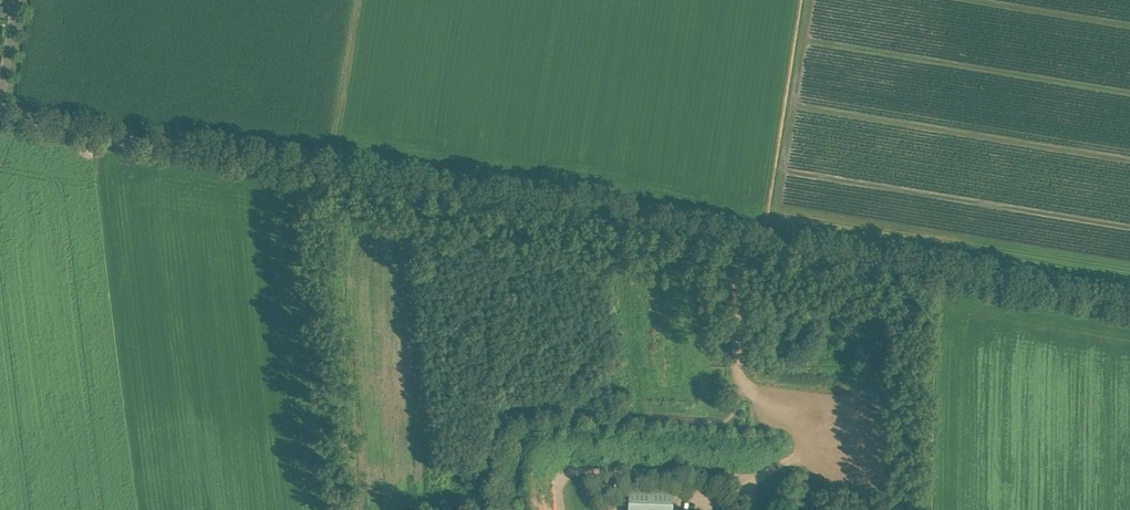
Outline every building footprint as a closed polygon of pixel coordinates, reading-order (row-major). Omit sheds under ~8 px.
[(673,489),(629,487),(629,509),(673,509),(673,489)]
